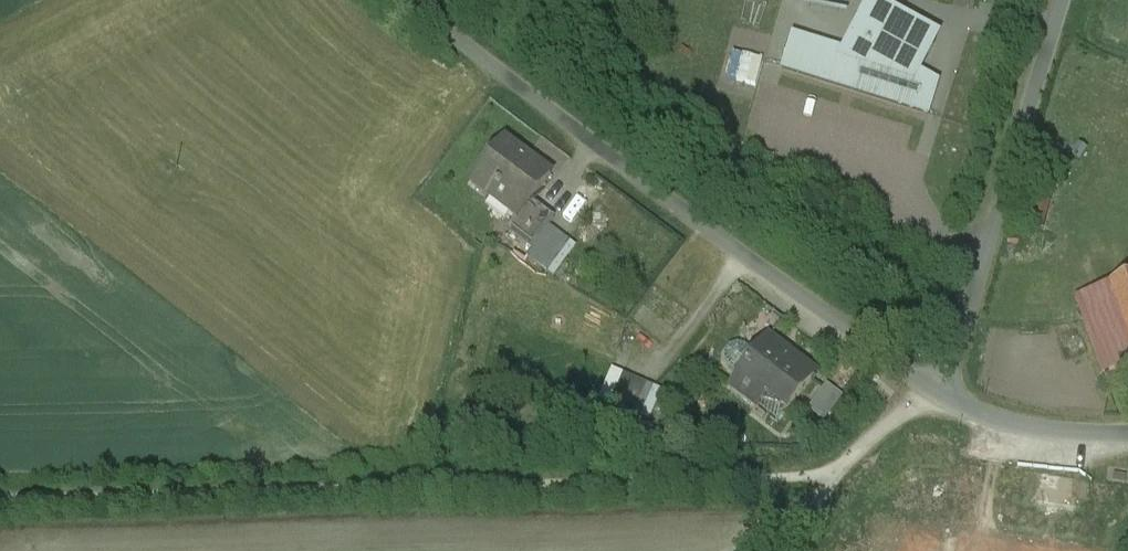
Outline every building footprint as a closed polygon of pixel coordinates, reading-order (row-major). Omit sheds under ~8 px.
[(875,10),(866,5),(848,38),(866,47),(857,63),(790,42),(781,69),(928,115),(936,88),(926,85),(928,79),(918,74),(935,43),(925,37),(928,32),(905,26),(895,21),(898,16),(875,10)] [(550,177),(503,142),(471,185),(516,218),(518,219),(530,203),(550,177)] [(1063,164),(1035,157),(1018,218),(1047,226),(1063,164)] [(553,221),(530,203),(518,219),(516,218),(505,232),(530,251),(525,258),(544,272),(566,243),(547,229),(553,221)] [(1075,296),(1085,323),(1099,364),(1103,373),(1127,364),(1127,278),(1075,296)] [(786,354),(767,340),(754,357),(738,379),(730,390),(756,409),(757,409),(776,423),(784,412),(786,413),(813,377),(785,356),(786,354)] [(737,347),(729,350),(724,356),(723,365),(728,371),(738,379),(754,357),(744,350),(737,347)] [(649,422),(662,389),(610,368),(596,400),(649,422)] [(1122,490),(1119,515),(1127,517),(1127,491),(1122,490)]
